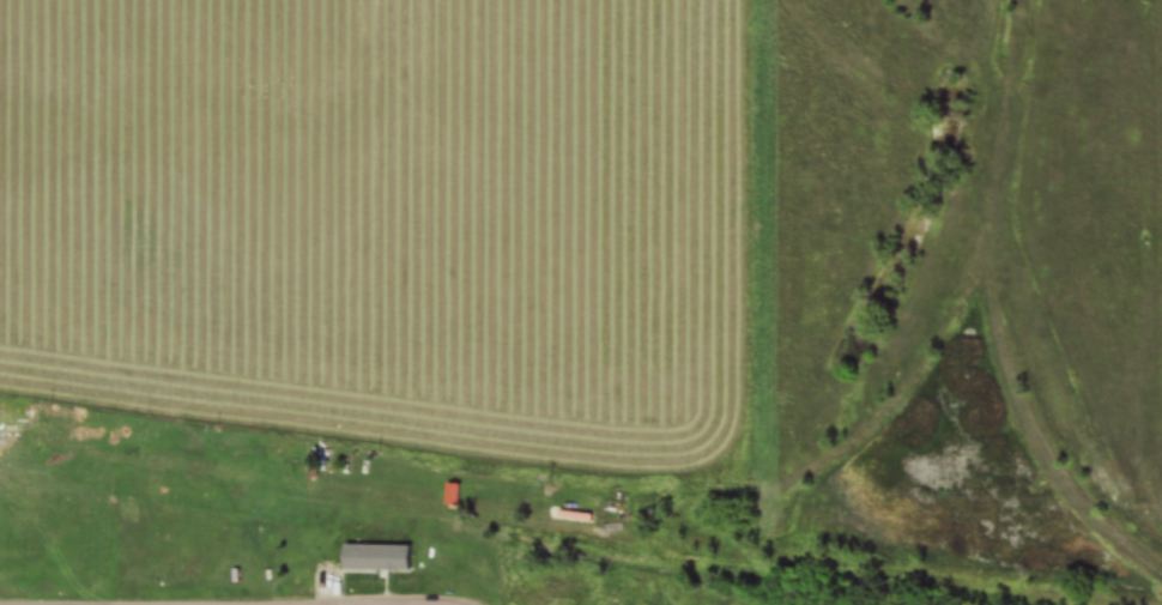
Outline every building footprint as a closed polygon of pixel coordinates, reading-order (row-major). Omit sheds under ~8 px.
[(341,546),(341,570),(411,570),(411,546),(341,546)]
